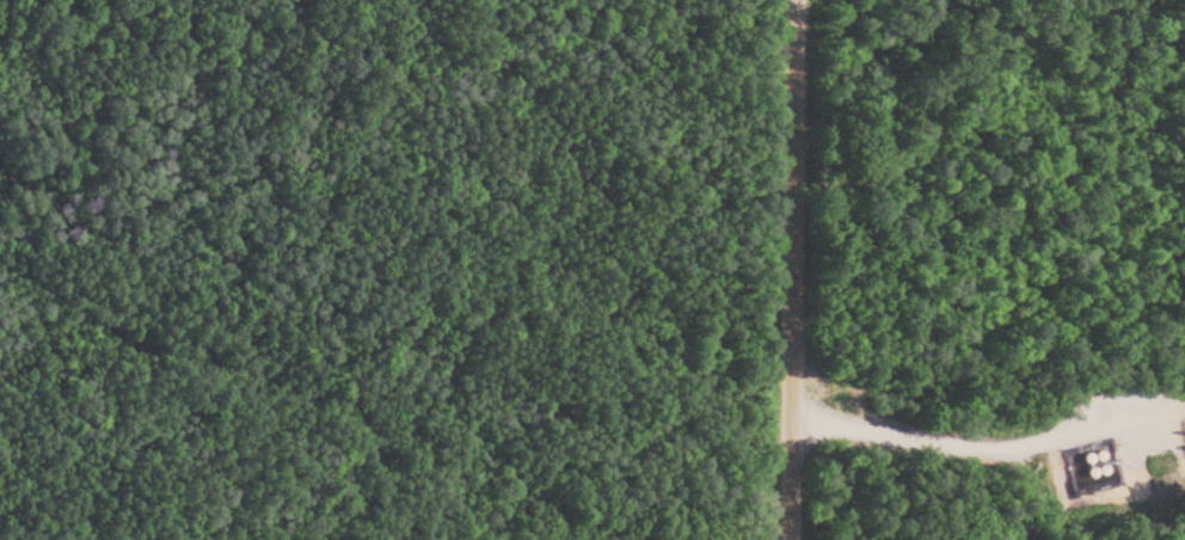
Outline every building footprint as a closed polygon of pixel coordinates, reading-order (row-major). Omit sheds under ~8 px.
[(1120,485),(1112,442),(1066,451),(1073,493),(1120,485)]
